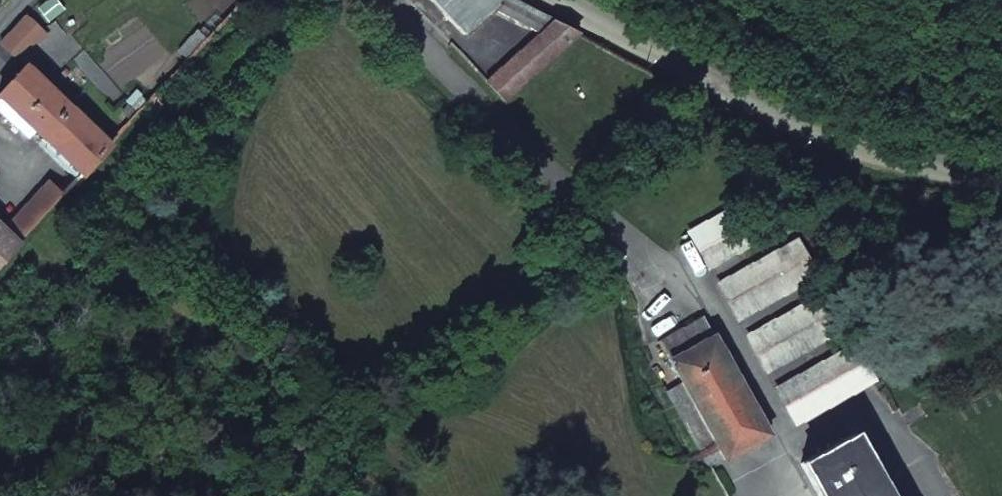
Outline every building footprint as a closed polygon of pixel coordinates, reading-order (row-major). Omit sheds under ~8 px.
[(461,33),(493,2),(495,0),(431,0),(461,33)] [(516,0),(495,0),(493,2),(541,29),(552,18),(516,0)] [(205,21),(215,29),(226,17),(218,9),(205,21)] [(6,38),(14,52),(46,34),(30,11),(6,38)] [(578,32),(552,18),(541,29),(488,78),(505,98),(578,32)] [(79,172),(108,141),(27,64),(0,93),(0,98),(79,172)] [(17,241),(60,192),(49,181),(4,228),(17,241)] [(686,231),(707,270),(750,246),(728,208),(686,231)] [(17,241),(4,228),(0,225),(0,261),(17,241)] [(715,281),(737,322),(738,321),(815,277),(794,238),(715,281)] [(744,333),(767,374),(845,330),(823,290),(744,333)] [(681,383),(668,391),(708,465),(725,456),(725,457),(768,433),(714,335),(711,337),(701,317),(661,339),(672,358),(669,360),(681,383)] [(773,387),(794,426),(873,383),(852,344),(773,387)] [(801,463),(820,495),(884,495),(863,459),(867,457),(854,433),(801,463)]
